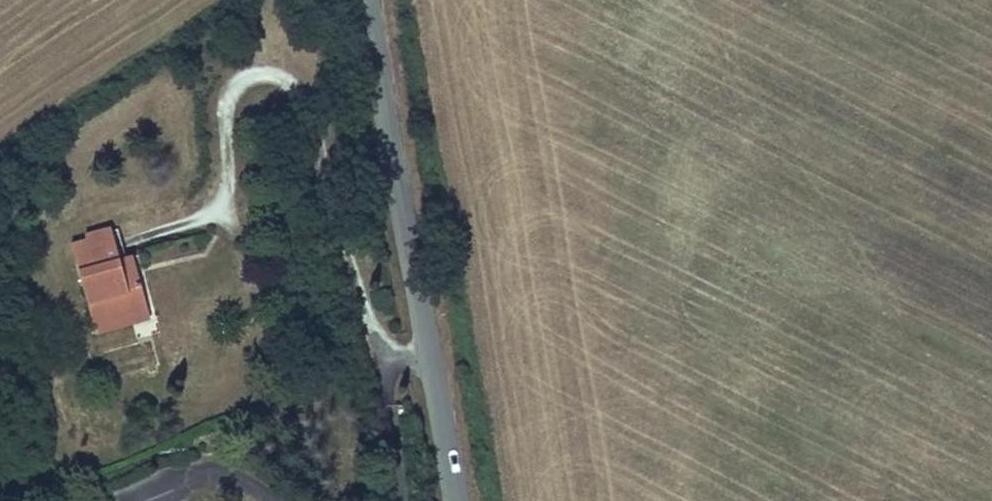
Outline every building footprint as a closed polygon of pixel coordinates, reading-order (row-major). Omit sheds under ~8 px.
[(63,229),(81,287),(97,282),(103,301),(147,288),(130,233),(118,237),(109,207),(79,216),(81,224),(63,229)] [(97,282),(81,287),(90,317),(151,299),(147,288),(103,301),(97,282)]
